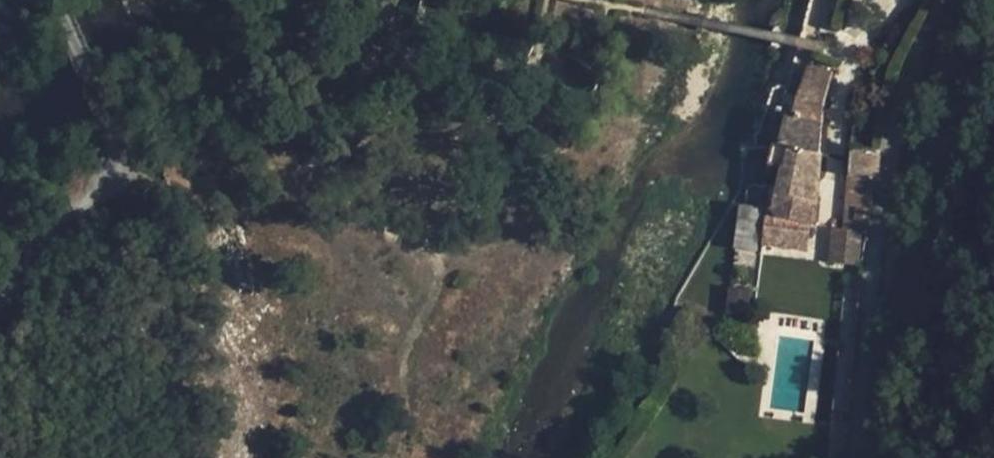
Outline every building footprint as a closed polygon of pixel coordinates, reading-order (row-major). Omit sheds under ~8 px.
[(10,33),(18,41),(35,23),(27,15),(10,33)] [(823,104),(833,73),(808,65),(797,96),(792,117),(785,115),(778,145),(786,147),(783,166),(781,166),(773,195),(770,217),(814,225),(820,155),(823,104)] [(827,263),(858,267),(865,232),(866,231),(874,179),(876,178),(879,151),(849,149),(848,176),(846,176),(840,228),(829,227),(827,263)] [(755,248),(754,204),(735,205),(736,248),(755,248)]
